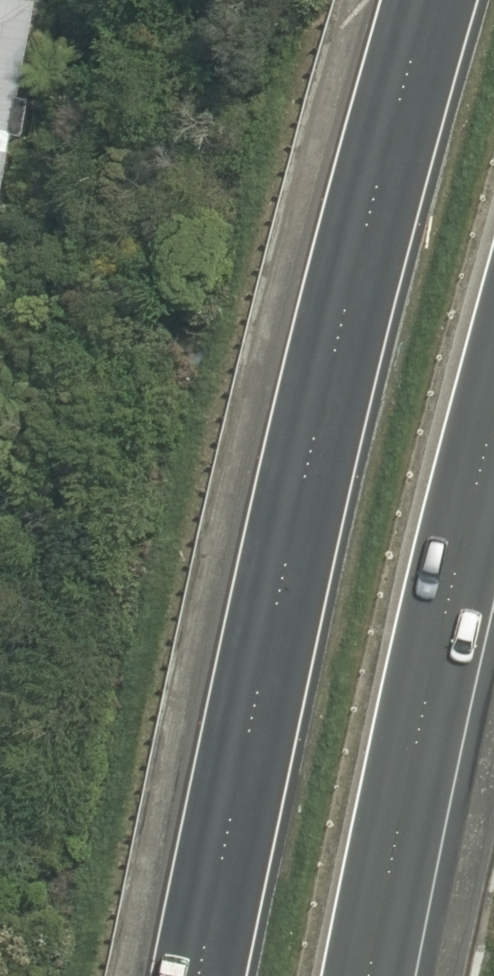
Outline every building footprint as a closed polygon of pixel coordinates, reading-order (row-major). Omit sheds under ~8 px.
[(42,0),(0,0),(0,234),(42,0)]
